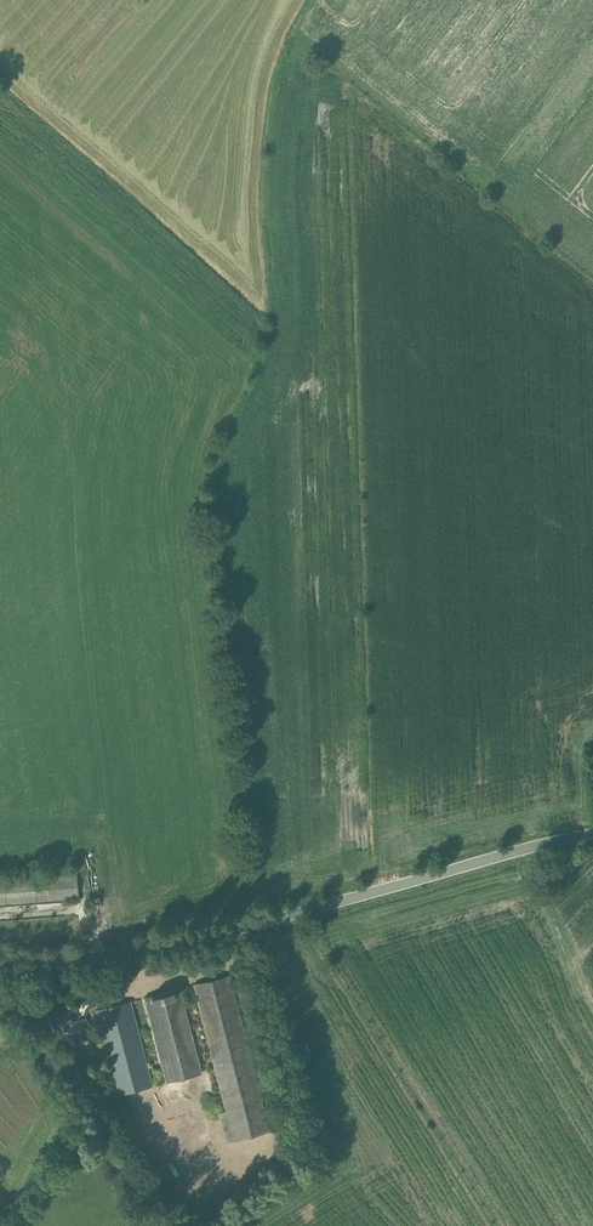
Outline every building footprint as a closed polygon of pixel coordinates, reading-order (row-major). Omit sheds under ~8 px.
[(0,880),(0,904),(79,898),(77,874),(0,880)] [(270,1131),(230,975),(193,985),(226,1111),(218,1113),(226,1143),(233,1140),(270,1131)] [(144,998),(166,1083),(202,1073),(180,988),(144,998)] [(131,1001),(95,1010),(118,1095),(153,1086),(131,1001)] [(71,1010),(49,1015),(56,1040),(76,1035),(78,1045),(90,1042),(85,1020),(74,1023),(71,1010)] [(174,1090),(175,1097),(189,1094),(188,1088),(174,1090)]
